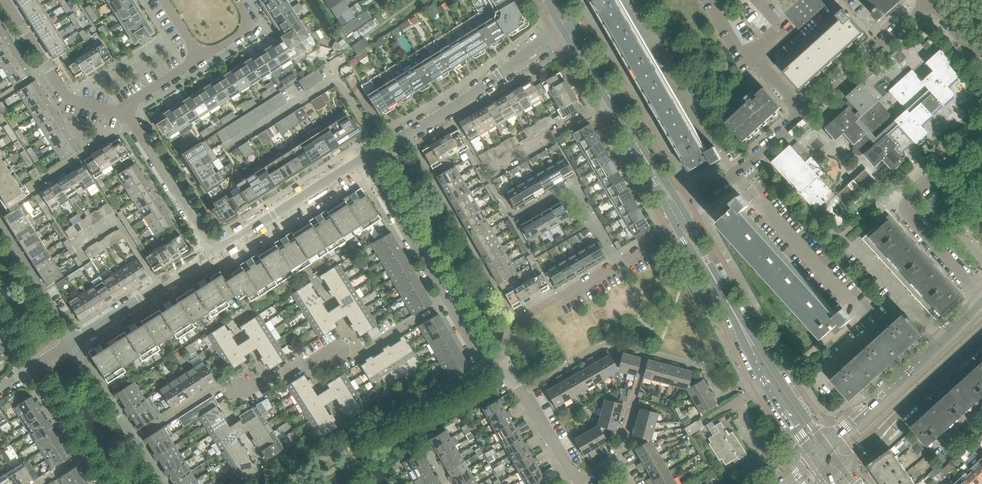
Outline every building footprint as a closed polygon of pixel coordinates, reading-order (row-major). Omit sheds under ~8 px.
[(38,0),(33,0),(20,8),(25,16),(42,6),(38,0)] [(134,0),(112,0),(109,2),(115,12),(134,0)] [(122,22),(140,11),(137,6),(137,4),(134,0),(115,12),(122,22)] [(286,1),(285,0),(266,0),(262,3),(265,7),(264,9),(267,13),(286,1)] [(344,0),(325,0),(324,0),(330,9),(331,9),(344,0)] [(349,8),(347,4),(344,0),(331,9),(337,18),(350,9),(349,8)] [(516,0),(496,0),(490,3),(495,12),(516,0)] [(517,0),(516,0),(495,12),(494,18),(505,35),(508,33),(509,35),(512,36),(528,26),(529,21),(517,0)] [(619,0),(590,0),(689,171),(700,165),(704,170),(709,167),(712,166),(713,165),(712,164),(721,159),(715,147),(708,151),(619,0)] [(785,14),(800,0),(772,0),(785,14)] [(831,0),(800,0),(785,14),(799,29),(831,0)] [(877,7),(874,10),(875,11),(872,14),(879,21),(902,0),(870,0),(877,7)] [(275,23),(301,6),(299,3),(291,8),(286,1),(267,13),(270,17),(271,18),(275,23)] [(71,10),(66,3),(62,6),(66,13),(71,10)] [(94,11),(90,5),(85,8),(89,15),(94,11)] [(47,15),(42,6),(25,16),(31,25),(47,15)] [(282,33),(299,22),(294,14),(303,9),(301,6),(275,23),(277,27),(277,29),(280,34),(282,33)] [(342,26),(355,17),(350,9),(337,18),(342,26)] [(800,90),(842,52),(863,33),(864,33),(851,19),(852,18),(843,9),(836,15),(841,20),(790,66),(783,72),(800,91),(800,90)] [(98,18),(94,11),(89,15),(93,21),(98,18)] [(128,32),(147,20),(145,16),(143,16),(140,11),(122,22),(128,32)] [(77,20),(73,14),(69,16),(73,23),(77,20)] [(53,24),(47,15),(31,25),(37,34),(53,24)] [(420,21),(416,15),(411,19),(415,25),(420,21)] [(505,35),(494,18),(485,24),(498,45),(502,42),(502,39),(501,37),(505,35)] [(154,34),(154,32),(151,26),(149,26),(146,22),(148,21),(147,20),(128,32),(135,43),(139,40),(140,42),(154,34)] [(361,36),(376,25),(373,20),(357,30),(361,36)] [(408,20),(399,26),(402,30),(411,25),(408,20)] [(307,35),(299,22),(282,33),(283,35),(282,37),(309,43),(316,45),(309,33),(307,35)] [(58,32),(53,24),(37,34),(42,42),(58,32)] [(354,31),(349,24),(343,28),(348,35),(354,31)] [(498,45),(485,24),(476,29),(487,46),(490,44),(491,46),(494,47),(498,45)] [(107,32),(103,25),(98,29),(102,35),(107,32)] [(399,26),(390,32),(392,35),(401,29),(399,26)] [(487,46),(476,29),(467,35),(480,56),(484,53),(484,50),(483,48),(487,46)] [(9,39),(3,30),(0,32),(0,45),(9,39)] [(88,38),(83,30),(79,33),(84,41),(88,38)] [(63,40),(58,32),(42,42),(47,50),(63,40)] [(111,38),(107,32),(102,35),(106,41),(111,38)] [(112,58),(98,36),(96,33),(92,35),(96,41),(92,44),(103,63),(111,58),(112,58)] [(480,56),(467,35),(458,40),(468,58),(472,56),(473,58),(476,58),(480,56)] [(305,50),(303,47),(309,43),(282,37),(282,40),(280,41),(291,59),(305,50)] [(364,38),(351,46),(356,54),(369,46),(364,38)] [(927,50),(935,43),(930,38),(922,46),(927,50)] [(15,48),(9,39),(0,45),(0,58),(15,48)] [(381,39),(373,44),(376,49),(384,44),(381,39)] [(72,63),(65,53),(69,50),(63,40),(47,50),(53,60),(61,55),(68,66),(72,63)] [(291,59),(280,41),(279,40),(274,43),(273,45),(269,48),(280,65),(291,59)] [(468,58),(458,40),(449,46),(462,67),(466,64),(466,62),(465,60),(468,58)] [(117,48),(113,42),(108,45),(112,52),(117,48)] [(103,63),(92,44),(83,50),(85,54),(95,70),(101,66),(101,65),(103,63)] [(462,67),(449,46),(440,51),(447,64),(450,69),(454,67),(455,69),(458,69),(462,67)] [(20,57),(15,48),(0,58),(0,63),(3,68),(20,57)] [(280,65),(269,48),(264,50),(262,50),(258,53),(270,72),(280,65)] [(849,107),(825,128),(834,137),(836,140),(841,135),(844,133),(855,144),(855,145),(854,146),(853,147),(853,149),(853,150),(854,152),(855,153),(856,155),(858,155),(859,155),(861,155),(862,155),(864,154),(864,155),(873,164),(875,167),(880,162),(883,159),(891,168),(893,171),(899,166),(906,160),(900,153),(914,141),(917,144),(917,143),(926,135),(928,133),(929,133),(924,128),(921,125),(930,117),(933,114),(932,114),(933,113),(943,104),(943,105),(953,96),(955,94),(951,89),(948,86),(957,78),(959,76),(955,70),(949,64),(953,61),(942,49),(927,63),(934,71),(923,81),(912,70),(889,91),(907,110),(896,120),(894,118),(889,112),(868,89),(862,83),(862,82),(846,97),(852,103),(854,105),(850,108),(849,107)] [(364,51),(356,56),(359,61),(368,56),(364,51)] [(450,69),(447,64),(440,51),(431,57),(444,78),(448,75),(448,73),(447,71),(450,69)] [(270,72),(258,53),(254,56),(253,57),(248,60),(260,78),(270,72)] [(95,70),(85,54),(75,60),(75,61),(76,60),(86,75),(88,73),(89,74),(95,70)] [(8,76),(25,65),(20,57),(3,68),(8,76)] [(359,63),(355,57),(349,61),(353,67),(359,63)] [(444,78),(431,57),(422,63),(432,80),(436,78),(437,80),(440,80),(444,78)] [(76,60),(75,61),(72,63),(68,66),(77,80),(78,80),(86,75),(76,60)] [(260,78),(248,60),(244,63),(242,63),(237,66),(249,85),(260,78)] [(432,80),(422,63),(413,68),(426,89),(430,87),(430,84),(429,82),(432,80)] [(14,85),(31,74),(25,65),(8,76),(14,85)] [(249,85),(237,66),(233,68),(233,70),(228,73),(239,91),(249,85)] [(426,89),(413,68),(404,74),(414,91),(418,89),(419,91),(422,92),(426,89)] [(323,79),(317,69),(307,75),(314,85),(323,79)] [(550,90),(564,81),(560,73),(559,72),(534,87),(536,91),(543,87),(546,92),(550,90)] [(239,91),(228,73),(223,76),(221,76),(217,79),(229,98),(239,91)] [(297,78),(293,73),(287,77),(290,82),(297,78)] [(414,91),(404,74),(395,79),(408,100),(412,98),(412,95),(411,93),(414,91)] [(314,85),(307,75),(298,81),(305,91),(314,85)] [(290,82),(287,77),(281,81),(284,86),(290,82)] [(229,98),(217,79),(213,81),(212,83),(208,86),(219,104),(229,98)] [(408,100),(395,79),(386,85),(396,102),(400,100),(401,102),(404,103),(408,100)] [(24,101),(41,90),(35,80),(18,91),(24,101)] [(536,91),(534,87),(530,81),(521,87),(531,105),(541,99),(536,91)] [(555,99),(570,90),(567,83),(566,84),(564,81),(550,90),(555,99)] [(396,102),(386,85),(376,90),(390,111),(394,109),(394,106),(393,104),(396,102)] [(219,104),(208,86),(203,89),(201,89),(197,91),(209,110),(219,104)] [(276,91),(273,86),(267,90),(270,95),(276,91)] [(531,105),(521,87),(513,92),(523,110),(531,105)] [(743,142),(776,112),(781,107),(764,88),(756,95),(756,94),(752,98),(749,94),(745,98),(748,102),(726,122),(743,142)] [(29,109),(46,98),(41,90),(24,101),(29,109)] [(270,95),(267,90),(261,94),(264,99),(270,95)] [(390,111),(376,90),(367,96),(380,117),(381,117),(378,113),(381,111),(383,113),(385,114),(390,111)] [(575,99),(573,97),(574,96),(570,90),(555,99),(560,108),(575,99)] [(209,110),(197,91),(192,94),(192,96),(187,99),(199,117),(209,110)] [(287,102),(281,92),(271,98),(278,108),(287,102)] [(523,110),(513,92),(504,97),(514,115),(523,110)] [(514,115),(504,97),(495,102),(505,120),(514,115)] [(34,117),(51,106),(46,98),(29,109),(34,117)] [(278,108),(271,98),(262,104),(269,114),(278,108)] [(199,117),(187,99),(183,102),(181,101),(176,104),(188,123),(199,117)] [(256,104),(253,99),(247,103),(250,108),(256,104)] [(555,123),(580,108),(575,99),(560,108),(557,110),(560,115),(552,119),(555,123)] [(505,120),(495,102),(486,107),(496,125),(505,120)] [(250,108),(247,103),(240,107),(243,112),(250,108)] [(188,123),(176,104),(172,107),(172,109),(167,112),(178,130),(188,123)] [(269,114),(262,104),(253,110),(260,120),(269,114)] [(40,126),(57,115),(51,106),(34,117),(40,126)] [(290,129),(309,117),(302,107),(284,118),(290,129)] [(496,125),(486,107),(477,112),(487,130),(496,125)] [(260,120),(253,110),(244,115),(250,126),(260,120)] [(354,127),(349,120),(346,115),(343,111),(334,117),(348,139),(358,133),(359,131),(359,130),(359,128),(357,127),(356,126),(354,127)] [(178,130),(167,112),(162,115),(160,114),(155,118),(155,120),(163,133),(165,132),(168,136),(178,130)] [(236,117),(233,112),(226,116),(229,121),(236,117)] [(487,130),(477,112),(468,117),(479,135),(487,130)] [(13,119),(9,113),(5,116),(9,122),(13,119)] [(46,135),(63,124),(57,115),(40,126),(46,135)] [(250,126),(244,115),(235,121),(241,131),(250,126)] [(555,123),(552,119),(550,115),(546,118),(546,117),(540,120),(546,130),(551,126),(551,125),(555,123)] [(229,121),(226,116),(220,120),(223,125),(229,121)] [(348,139),(334,117),(325,122),(339,145),(348,139)] [(479,135),(468,117),(459,123),(469,140),(479,135)] [(290,129),(284,118),(275,124),(275,125),(281,134),(290,129)] [(17,126),(13,119),(9,122),(13,128),(17,126)] [(546,130),(540,120),(535,123),(535,124),(532,126),(537,134),(540,132),(541,133),(546,130)] [(241,131),(235,121),(226,127),(232,137),(241,131)] [(339,145),(325,122),(315,128),(330,151),(339,145)] [(578,143),(595,133),(590,123),(581,128),(579,125),(572,129),(574,132),(572,134),(578,143)] [(12,132),(7,124),(3,127),(8,134),(12,132)] [(51,143),(68,132),(63,124),(46,135),(51,143)] [(216,130),(212,124),(206,129),(209,134),(216,130)] [(537,134),(532,126),(529,128),(528,127),(523,130),(528,140),(534,137),(533,136),(537,134)] [(232,137),(226,127),(216,133),(223,143),(232,137)] [(275,136),(269,128),(266,130),(271,138),(275,136)] [(330,151),(315,128),(306,134),(321,157),(330,151)] [(24,136),(19,129),(15,132),(20,139),(24,136)] [(209,134),(206,129),(200,133),(203,138),(209,134)] [(271,138),(266,130),(256,136),(257,136),(260,141),(262,146),(272,139),(271,138)] [(473,156),(458,130),(457,130),(449,135),(457,150),(459,153),(464,151),(468,158),(473,156)] [(528,140),(523,130),(517,133),(518,134),(515,136),(519,144),(522,142),(523,143),(528,140)] [(17,139),(12,132),(8,134),(13,141),(17,139)] [(56,151),(73,140),(68,132),(51,143),(56,151)] [(583,153),(601,142),(595,133),(578,143),(583,153)] [(321,157),(306,134),(297,140),(312,162),(321,157)] [(457,150),(449,135),(446,137),(446,136),(439,139),(449,155),(457,150)] [(28,144),(24,136),(20,139),(24,146),(28,144)] [(519,144),(515,136),(511,138),(510,137),(505,140),(511,150),(516,147),(515,146),(519,144)] [(565,143),(561,136),(557,138),(561,145),(565,143)] [(195,142),(192,137),(186,141),(189,146),(195,142)] [(135,164),(119,139),(118,139),(110,144),(120,159),(122,162),(127,159),(131,166),(135,164)] [(449,155),(439,139),(433,143),(433,144),(431,146),(439,161),(440,160),(449,155)] [(62,161),(79,150),(73,140),(56,151),(62,161)] [(189,164),(212,150),(206,140),(183,154),(189,164)] [(312,162),(297,140),(288,146),(302,168),(312,162)] [(511,150),(505,140),(500,143),(500,144),(497,146),(501,154),(505,152),(505,153),(511,150)] [(22,147),(18,141),(14,143),(18,150),(22,147)] [(189,146),(186,141),(179,145),(183,151),(189,146)] [(254,151),(248,141),(239,147),(245,157),(254,151)] [(588,162),(606,152),(601,142),(583,153),(588,162)] [(805,151),(797,142),(793,146),(801,155),(805,151)] [(120,159),(110,144),(107,146),(107,145),(101,149),(110,165),(120,159)] [(832,191),(820,177),(825,172),(811,156),(811,157),(811,156),(806,160),(805,161),(791,145),(772,162),(816,211),(829,198),(827,195),(832,191)] [(302,168),(288,146),(279,151),(293,174),(302,168)] [(439,161),(431,146),(422,150),(422,151),(432,169),(435,167),(439,175),(446,171),(440,160),(439,161)] [(501,154),(497,146),(493,148),(493,147),(487,150),(493,160),(498,157),(498,156),(501,154)] [(35,154),(31,147),(27,150),(31,156),(35,154)] [(242,153),(239,147),(232,151),(236,157),(242,153)] [(110,165),(101,149),(94,153),(95,154),(92,155),(102,170),(110,165)] [(213,162),(213,161),(217,159),(212,150),(189,164),(195,173),(213,162)] [(493,160),(487,150),(482,153),(482,154),(479,157),(483,164),(483,166),(484,166),(483,164),(487,162),(488,163),(493,160)] [(29,157),(24,151),(20,153),(25,160),(29,157)] [(293,174),(279,151),(270,157),(284,180),(293,174)] [(810,156),(805,151),(801,155),(806,160),(810,156)] [(594,171),(611,161),(606,152),(588,162),(594,171)] [(39,160),(35,154),(31,156),(35,163),(39,160)] [(99,176),(104,173),(102,170),(92,155),(84,161),(104,193),(108,190),(99,176)] [(477,163),(473,156),(468,158),(473,166),(477,163)] [(3,162),(0,157),(0,195),(9,209),(16,204),(17,204),(19,206),(16,202),(30,193),(24,185),(19,188),(3,162)] [(33,164),(29,157),(25,160),(29,167),(33,164)] [(284,180),(270,157),(261,163),(275,186),(284,180)] [(573,173),(564,157),(554,163),(563,179),(567,177),(568,178),(572,175),(572,174),(573,173)] [(599,181),(617,170),(611,161),(594,171),(599,181)] [(201,182),(219,171),(213,162),(195,173),(201,182)] [(275,186),(261,163),(252,169),(266,191),(275,186)] [(563,179),(554,163),(544,169),(553,185),(557,182),(558,184),(563,181),(562,180),(563,179)] [(46,171),(41,164),(37,166),(42,174),(46,171)] [(128,180),(140,172),(135,164),(131,166),(118,175),(123,183),(128,180)] [(98,188),(84,165),(75,171),(85,188),(86,188),(89,193),(98,188)] [(442,186),(460,176),(454,166),(446,171),(439,175),(436,176),(442,186)] [(483,174),(479,167),(475,170),(479,176),(483,174)] [(40,175),(35,168),(28,172),(33,179),(40,175)] [(266,191),(252,169),(242,175),(257,197),(266,191)] [(553,185),(544,169),(534,175),(543,191),(548,188),(548,189),(553,187),(552,186),(553,185)] [(865,169),(836,195),(848,209),(877,182),(865,169)] [(605,190),(622,180),(617,170),(599,181),(605,190)] [(85,188),(75,171),(66,177),(77,194),(85,188)] [(207,192),(218,185),(225,180),(219,171),(201,182),(207,192)] [(128,191),(145,181),(140,172),(128,180),(123,183),(128,191)] [(257,197),(242,175),(233,180),(241,192),(248,203),(257,197)] [(543,191),(534,175),(524,180),(534,196),(538,194),(538,195),(543,193),(542,191),(543,191)] [(447,194),(465,184),(460,176),(442,186),(447,194)] [(77,194),(66,177),(57,182),(68,199),(77,194)] [(502,181),(499,177),(493,181),(495,185),(502,181)] [(534,196),(524,180),(514,186),(524,202),(528,200),(529,201),(533,198),(532,197),(534,196)] [(610,199),(627,189),(622,180),(605,190),(610,199)] [(134,200),(151,189),(145,181),(128,191),(134,200)] [(68,199),(57,182),(49,187),(60,205),(68,199)] [(452,203),(469,192),(465,184),(447,194),(452,203)] [(493,191),(489,184),(485,186),(489,194),(493,191)] [(224,218),(228,200),(218,185),(207,192),(217,207),(213,210),(220,221),(224,218)] [(524,202),(514,186),(504,192),(505,194),(501,196),(507,201),(509,200),(513,208),(518,205),(519,206),(523,204),(522,203),(524,202)] [(60,205),(49,187),(40,193),(51,210),(60,205)] [(381,219),(364,193),(361,188),(343,199),(344,201),(336,206),(355,236),(381,219)] [(139,209),(157,198),(151,189),(134,200),(139,209)] [(615,209),(633,198),(627,189),(610,199),(615,209)] [(930,198),(928,200),(934,207),(945,198),(937,189),(929,196),(930,198)] [(498,199),(493,191),(489,194),(493,201),(498,199)] [(235,211),(248,203),(241,192),(228,200),(224,218),(226,222),(237,215),(235,211)] [(457,212),(475,202),(469,192),(452,203),(457,212)] [(43,202),(38,194),(34,197),(39,204),(43,202)] [(114,200),(110,194),(106,196),(110,203),(114,200)] [(837,314),(744,210),(749,205),(740,195),(733,202),(732,201),(728,204),(729,204),(724,209),(728,213),(718,222),(823,338),(833,329),(837,334),(842,329),(845,327),(844,326),(852,318),(843,308),(837,314)] [(145,218),(162,207),(157,198),(139,209),(145,218)] [(621,218),(638,208),(633,198),(615,209),(621,218)] [(118,207),(114,200),(110,203),(115,210),(118,207)] [(463,221),(480,211),(475,202),(457,212),(463,221)] [(572,214),(567,209),(565,210),(560,202),(555,204),(555,203),(550,206),(551,207),(550,208),(559,223),(569,217),(568,216),(572,214)] [(25,216),(19,206),(17,204),(16,204),(9,209),(10,212),(3,217),(9,226),(25,216)] [(108,204),(103,207),(103,208),(108,215),(113,211),(108,204)] [(49,212),(45,205),(41,208),(45,214),(49,212)] [(355,236),(336,206),(328,212),(326,210),(325,210),(314,217),(316,219),(301,228),(320,257),(355,236)] [(150,226),(168,215),(162,207),(145,218),(150,226)] [(559,223),(550,208),(546,210),(545,209),(541,211),(541,213),(540,213),(549,229),(559,223)] [(626,227),(644,217),(638,208),(621,218),(626,227)] [(846,212),(841,208),(837,212),(841,217),(846,212)] [(507,216),(503,209),(499,211),(503,218),(507,216)] [(125,218),(121,211),(117,213),(121,221),(125,218)] [(467,229),(485,219),(480,211),(463,221),(467,229)] [(53,218),(49,212),(45,214),(49,221),(53,218)] [(549,229),(540,213),(536,216),(535,214),(531,217),(531,218),(530,219),(539,235),(549,229)] [(170,226),(173,224),(168,215),(150,226),(156,235),(170,226)] [(30,224),(25,216),(9,226),(14,234),(30,224)] [(647,228),(649,227),(644,217),(626,227),(631,236),(631,237),(634,236),(636,239),(649,231),(647,228)] [(130,225),(125,218),(121,221),(126,227),(130,225)] [(472,238),(490,228),(485,219),(467,229),(472,238)] [(514,227),(509,219),(505,222),(510,229),(514,227)] [(539,235),(530,219),(526,221),(525,220),(521,223),(521,224),(520,225),(525,233),(523,234),(526,240),(528,239),(529,241),(539,235)] [(960,299),(916,250),(889,220),(871,236),(868,233),(862,239),(929,312),(935,306),(942,315),(960,299)] [(60,229),(56,222),(52,224),(56,232),(60,229)] [(79,222),(73,226),(78,234),(84,231),(84,230),(80,223),(79,222)] [(35,232),(30,224),(14,234),(19,242),(35,232)] [(189,249),(173,224),(170,226),(177,237),(172,240),(171,240),(180,254),(189,249)] [(518,234),(514,227),(510,229),(514,237),(518,234)] [(137,235),(132,228),(128,231),(132,238),(137,235)] [(320,257),(301,228),(287,238),(285,236),(274,243),(275,245),(266,251),(274,262),(285,280),(294,274),(320,257)] [(478,248),(495,238),(490,228),(472,238),(478,248)] [(65,236),(60,229),(56,232),(61,239),(65,236)] [(73,237),(68,229),(65,231),(70,239),(73,237)] [(124,237),(119,229),(115,231),(120,239),(124,237)] [(41,241),(35,232),(19,242),(25,252),(41,241)] [(376,253),(396,241),(391,232),(371,243),(376,253)] [(141,241),(137,235),(132,238),(136,244),(141,241)] [(110,246),(105,238),(101,240),(106,248),(110,246)] [(483,257),(501,247),(495,238),(478,248),(483,257)] [(71,246),(69,242),(67,240),(63,242),(67,249),(71,246)] [(106,248),(101,240),(98,242),(98,241),(92,245),(97,254),(106,248)] [(180,254),(171,240),(162,246),(172,261),(178,257),(178,256),(180,254)] [(621,247),(617,240),(613,243),(617,250),(621,247)] [(47,250),(41,241),(25,252),(31,261),(47,250)] [(382,262),(401,250),(396,241),(376,253),(382,262)] [(605,257),(600,249),(602,248),(601,244),(600,241),(597,243),(596,241),(586,247),(595,263),(599,260),(600,262),(604,259),(603,258),(605,257)] [(172,261),(162,246),(160,242),(156,244),(158,248),(153,251),(162,266),(165,264),(166,265),(172,261)] [(162,266),(153,251),(153,252),(149,255),(142,244),(138,246),(154,271),(155,271),(162,266)] [(528,251),(524,244),(520,247),(524,253),(528,251)] [(75,252),(71,246),(67,249),(71,255),(75,252)] [(488,265),(505,255),(501,247),(483,257),(488,265)] [(595,263),(586,247),(576,253),(585,269),(589,266),(590,267),(594,265),(593,264),(595,263)] [(93,257),(88,249),(84,251),(89,259),(93,257)] [(52,258),(47,250),(31,261),(36,269),(52,258)] [(387,270),(406,259),(401,250),(382,262),(387,270)] [(285,280),(274,262),(266,251),(253,259),(251,258),(239,265),(241,267),(232,273),(233,274),(229,277),(225,280),(235,295),(239,293),(243,291),(250,302),(285,280)] [(585,269),(576,253),(566,258),(575,274),(579,272),(580,273),(584,271),(584,269),(585,269)] [(493,274),(510,264),(505,255),(488,265),(493,274)] [(534,262),(530,255),(526,257),(530,265),(534,262)] [(83,264),(78,256),(73,259),(78,266),(83,264)] [(57,266),(52,258),(36,269),(41,277),(57,266)] [(149,275),(138,258),(128,264),(139,281),(149,275)] [(575,274),(566,258),(556,264),(565,280),(569,278),(570,279),(574,276),(574,275),(575,274)] [(392,279),(411,268),(406,259),(387,270),(392,279)] [(86,270),(94,266),(91,261),(84,266),(86,270)] [(549,288),(534,262),(530,265),(536,276),(532,279),(540,293),(542,293),(549,289),(549,288)] [(139,281),(128,264),(120,270),(128,283),(131,287),(139,281)] [(326,284),(344,273),(338,264),(319,276),(321,280),(323,279),(326,284)] [(506,279),(516,273),(510,264),(493,274),(498,284),(502,281),(506,279)] [(565,280),(556,264),(546,270),(547,272),(545,273),(548,279),(550,278),(555,286),(559,283),(560,285),(565,282),(564,281),(565,280)] [(63,276),(57,266),(41,277),(47,286),(55,281),(57,280),(63,276)] [(83,272),(80,268),(74,272),(76,276),(83,272)] [(397,288),(417,277),(411,268),(392,279),(397,288)] [(128,283),(120,270),(111,275),(122,292),(131,287),(128,283)] [(235,295),(225,280),(219,271),(211,277),(209,275),(197,282),(199,285),(194,289),(194,287),(185,293),(193,304),(201,318),(209,313),(211,317),(230,306),(227,301),(235,295)] [(330,294),(349,282),(344,273),(326,284),(330,290),(328,291),(330,294)] [(122,292),(111,275),(103,280),(114,297),(122,292)] [(402,297),(422,285),(417,277),(397,288),(402,297)] [(532,278),(522,284),(532,299),(538,296),(538,295),(540,293),(532,279),(532,278)] [(59,288),(66,283),(64,279),(56,283),(59,288)] [(114,297),(103,280),(94,286),(105,303),(114,297)] [(297,303),(315,292),(311,286),(313,285),(311,281),(292,294),(297,303)] [(521,305),(513,290),(508,292),(502,281),(498,284),(513,309),(514,309),(521,305)] [(337,301),(355,291),(349,282),(330,294),(332,297),(334,296),(337,301)] [(532,299),(522,284),(512,289),(513,290),(521,305),(522,304),(525,302),(525,303),(532,299)] [(407,306),(427,294),(422,285),(402,297),(407,306)] [(105,303),(94,286),(86,291),(97,308),(105,303)] [(97,308),(86,291),(78,296),(89,314),(97,308)] [(341,311),(360,299),(355,291),(337,301),(339,305),(334,308),(337,314),(341,311)] [(303,311),(322,299),(320,296),(318,297),(315,292),(297,303),(303,311)] [(192,323),(201,318),(193,304),(185,293),(176,299),(175,297),(169,300),(163,304),(165,307),(160,310),(159,309),(150,315),(166,340),(174,335),(177,339),(195,328),(192,323)] [(412,315),(432,304),(427,294),(407,306),(412,315)] [(89,314),(78,296),(68,302),(77,317),(79,320),(89,314)] [(308,320),(326,309),(322,304),(324,302),(322,299),(303,311),(308,320)] [(348,319),(366,308),(360,299),(341,311),(337,314),(340,319),(346,315),(348,319)] [(314,329),(333,316),(337,314),(334,308),(328,312),(326,309),(308,320),(314,329)] [(352,328),(371,317),(366,308),(348,319),(352,324),(350,325),(352,328)] [(247,334),(265,324),(259,314),(240,327),(242,330),(244,329),(247,334)] [(320,338),(337,327),(335,323),(340,319),(337,314),(333,316),(314,329),(320,338)] [(424,334),(444,323),(438,314),(418,325),(424,334)] [(921,334),(910,321),(911,320),(908,317),(907,318),(903,314),(903,315),(897,320),(898,321),(895,325),(893,323),(891,325),(892,327),(881,337),(898,355),(921,334)] [(166,340),(150,315),(141,321),(143,324),(138,327),(134,322),(123,330),(124,332),(115,337),(132,362),(139,357),(143,362),(160,350),(158,345),(166,340)] [(359,336),(377,325),(371,317),(352,328),(354,332),(356,331),(359,336)] [(429,343),(449,332),(444,323),(424,334),(429,343)] [(213,344),(232,332),(230,329),(228,330),(224,324),(207,335),(213,344)] [(247,347),(270,332),(265,324),(247,334),(249,338),(243,342),(247,347)] [(218,353),(235,342),(232,337),(234,335),(232,332),(213,344),(218,353)] [(258,352),(276,341),(270,332),(247,347),(250,352),(256,348),(258,352)] [(434,352),(454,341),(449,332),(429,343),(434,352)] [(415,355),(408,344),(403,336),(399,338),(400,340),(395,343),(406,360),(415,355)] [(132,362),(115,337),(106,343),(108,346),(103,349),(100,344),(97,346),(94,348),(88,352),(91,357),(108,383),(116,378),(125,372),(123,367),(132,362)] [(898,355),(881,337),(871,346),(869,345),(866,347),(868,349),(857,359),(874,377),(898,355)] [(262,362),(281,350),(276,341),(258,352),(262,357),(260,358),(262,362)] [(439,361),(459,350),(454,341),(434,352),(439,361)] [(224,362),(243,349),(247,347),(243,342),(238,345),(235,342),(218,353),(224,362)] [(197,351),(192,343),(185,348),(190,355),(197,351)] [(406,360),(395,343),(390,347),(389,345),(385,347),(398,366),(406,360)] [(247,360),(244,356),(250,352),(247,347),(243,349),(224,362),(229,371),(247,360)] [(398,366),(385,347),(382,349),(383,351),(378,354),(389,371),(398,366)] [(269,369),(287,358),(281,350),(262,362),(264,365),(266,364),(269,369)] [(444,370),(464,359),(459,350),(439,361),(444,370)] [(636,376),(640,358),(634,356),(635,353),(632,352),(631,355),(626,373),(636,376)] [(626,373),(631,355),(622,353),(620,358),(616,359),(618,371),(626,373)] [(389,371),(378,354),(373,357),(371,356),(368,358),(380,377),(389,371)] [(618,371),(616,359),(612,359),(609,354),(601,359),(610,375),(618,371)] [(610,375),(601,359),(596,362),(593,357),(590,358),(602,380),(610,375)] [(380,377),(368,358),(365,360),(366,362),(360,365),(371,383),(380,377)] [(602,380),(590,358),(587,360),(590,365),(585,368),(594,384),(602,380)] [(651,380),(657,359),(654,358),(653,361),(647,359),(642,377),(651,380)] [(450,379),(469,368),(464,359),(444,370),(450,379)] [(660,382),(665,364),(660,363),(660,360),(657,359),(651,380),(660,382)] [(874,377),(857,359),(847,368),(845,366),(842,369),(844,370),(833,381),(831,379),(830,380),(849,400),(874,377)] [(214,378),(209,371),(203,361),(194,367),(206,386),(209,384),(208,382),(214,378)] [(669,385),(674,364),(671,363),(670,366),(665,364),(660,382),(669,385)] [(678,387),(683,369),(677,367),(678,364),(674,364),(669,385),(678,387)] [(980,365),(955,387),(971,404),(981,395),(981,368),(980,365)] [(594,384),(585,368),(580,371),(577,366),(574,367),(587,389),(594,384)] [(206,386),(194,367),(185,372),(196,389),(201,386),(203,388),(206,386)] [(587,389),(574,367),(571,369),(574,374),(569,377),(579,393),(587,389)] [(694,380),(690,377),(692,371),(683,369),(678,387),(686,389),(694,380)] [(196,389),(185,372),(177,378),(188,397),(192,395),(191,393),(196,389)] [(326,397),(350,382),(344,373),(326,384),(329,388),(323,392),(326,397)] [(293,395),(312,383),(310,379),(308,381),(304,374),(287,385),(293,395)] [(579,393),(569,377),(565,380),(562,375),(559,376),(571,398),(579,393)] [(571,398),(559,376),(556,378),(559,383),(554,386),(563,402),(571,398)] [(188,397),(177,378),(168,383),(179,400),(184,397),(185,399),(188,397)] [(691,397),(707,387),(702,379),(697,382),(694,380),(686,389),(691,397)] [(122,402),(140,391),(134,382),(115,394),(117,398),(119,397),(122,402)] [(338,402),(355,391),(350,382),(326,397),(330,402),(336,399),(338,402)] [(179,400),(168,383),(159,389),(165,399),(171,408),(174,406),(173,404),(179,400)] [(298,403),(315,392),(312,387),(314,386),(312,383),(293,395),(298,403)] [(563,402),(554,386),(549,389),(546,384),(543,386),(546,391),(555,407),(563,402)] [(695,405),(714,394),(712,391),(710,392),(707,387),(691,397),(695,405)] [(961,414),(971,404),(955,387),(931,408),(947,426),(958,416),(960,418),(962,416),(961,414)] [(384,398),(390,393),(387,389),(383,392),(382,394),(384,398)] [(126,412),(145,399),(140,391),(122,402),(126,407),(124,409),(126,412)] [(341,412),(360,399),(355,391),(338,402),(341,407),(339,408),(341,412)] [(323,399),(326,397),(323,392),(317,395),(315,392),(298,403),(303,412),(323,399)] [(716,404),(713,398),(716,397),(714,394),(695,405),(700,413),(716,404)] [(218,405),(213,396),(208,399),(214,408),(217,406),(218,405)] [(19,417),(38,404),(36,401),(34,402),(31,397),(13,408),(19,417)] [(133,419),(155,405),(150,397),(145,400),(145,399),(126,412),(128,415),(130,414),(133,419)] [(326,409),(324,406),(330,402),(326,397),(323,399),(303,412),(309,420),(326,409)] [(503,408),(500,403),(503,401),(501,398),(498,399),(482,408),(487,417),(503,408)] [(169,406),(165,399),(161,401),(166,409),(169,406)] [(214,408),(208,399),(204,402),(210,411),(214,408)] [(349,419),(366,408),(360,399),(341,412),(343,415),(345,414),(349,419)] [(621,410),(622,404),(604,399),(602,408),(623,414),(624,410),(621,410)] [(12,406),(9,402),(3,406),(6,410),(12,406)] [(210,411),(204,402),(200,405),(206,413),(210,411)] [(262,414),(267,411),(261,402),(239,416),(241,419),(235,423),(238,429),(262,414)] [(25,425),(42,414),(38,409),(40,408),(38,404),(19,417),(25,425)] [(137,429),(156,417),(161,414),(155,405),(133,419),(137,425),(135,426),(137,429)] [(206,413),(200,405),(196,407),(201,416),(206,413)] [(205,426),(224,414),(222,410),(220,412),(217,406),(214,408),(210,411),(206,413),(201,416),(199,417),(205,426)] [(201,416),(196,407),(187,413),(193,422),(199,417),(201,416)] [(491,424),(510,414),(508,411),(506,412),(503,408),(487,417),(491,424)] [(622,417),(623,414),(602,408),(599,416),(618,421),(619,416),(622,417)] [(655,422),(657,413),(640,408),(638,414),(635,413),(634,417),(655,422)] [(937,436),(947,426),(931,408),(911,427),(928,446),(929,446),(927,444),(934,438),(936,440),(938,437),(937,436)] [(0,409),(0,426),(8,421),(0,409)] [(314,429),(334,417),(331,414),(330,415),(326,409),(309,420),(314,429)] [(193,422),(187,413),(183,415),(188,424),(193,422)] [(30,434),(49,422),(47,418),(45,420),(42,414),(25,425),(30,434)] [(210,435),(227,424),(224,418),(226,417),(224,414),(205,426),(210,435)] [(250,433),(267,423),(262,414),(238,429),(242,434),(248,430),(250,433)] [(512,423),(509,418),(512,417),(510,414),(491,424),(496,432),(512,423)] [(188,424),(183,415),(178,418),(184,427),(188,424)] [(691,421),(687,415),(681,419),(685,425),(691,421)] [(615,431),(618,421),(599,416),(597,425),(607,433),(610,429),(615,431)] [(320,438),(337,427),(334,421),(336,420),(334,417),(314,429),(320,438)] [(653,431),(655,422),(634,417),(633,420),(636,421),(635,426),(653,431)] [(689,436),(703,426),(699,419),(684,429),(689,436)] [(36,443),(53,431),(49,426),(51,425),(49,422),(30,434),(36,443)] [(747,454),(732,431),(728,434),(726,429),(725,430),(720,422),(709,429),(712,435),(708,438),(711,443),(709,444),(719,460),(721,459),(725,465),(732,461),(734,463),(739,460),(738,459),(747,454)] [(216,443),(235,431),(238,429),(235,423),(229,427),(227,424),(210,435),(216,443)] [(254,443),(273,431),(267,423),(250,433),(253,439),(252,440),(254,443)] [(500,440),(519,429),(517,426),(515,428),(512,423),(496,432),(500,440)] [(151,447),(168,436),(173,434),(167,425),(163,428),(163,427),(143,440),(146,443),(148,442),(151,447)] [(604,436),(607,433),(597,425),(589,430),(599,446),(607,441),(604,436)] [(650,439),(653,431),(635,426),(632,435),(638,437),(639,441),(650,439)] [(217,454),(238,441),(236,438),(242,434),(238,429),(235,431),(216,443),(211,446),(217,454)] [(521,439),(518,434),(521,432),(519,429),(500,440),(505,448),(521,439)] [(431,449),(450,438),(445,430),(429,439),(432,444),(430,446),(431,449)] [(599,446),(589,430),(581,434),(594,456),(597,454),(594,449),(599,446)] [(41,451),(60,439),(58,436),(56,437),(53,431),(36,443),(41,451)] [(261,451),(278,440),(273,431),(254,443),(256,446),(258,445),(261,451)] [(594,456),(581,434),(573,439),(583,455),(588,452),(591,457),(594,456)] [(155,457),(174,445),(168,436),(151,447),(155,453),(153,454),(155,457)] [(438,455),(454,446),(450,438),(431,449),(433,452),(436,450),(438,455)] [(694,446),(694,445),(690,438),(684,441),(687,446),(680,451),(682,453),(689,449),(694,446)] [(46,460),(64,449),(60,443),(62,442),(60,439),(41,451),(46,460)] [(509,456),(528,445),(526,442),(524,444),(521,439),(505,448),(509,456)] [(639,456),(655,447),(650,439),(639,441),(639,446),(634,449),(639,456)] [(272,457),(284,449),(278,440),(261,451),(264,456),(262,457),(265,461),(272,457)] [(227,460),(246,448),(244,445),(242,446),(238,441),(217,454),(217,455),(221,452),(227,460)] [(924,449),(918,443),(912,448),(918,455),(924,449)] [(162,465),(179,454),(174,445),(155,457),(157,460),(159,459),(162,465)] [(530,454),(527,449),(530,448),(528,445),(509,456),(514,464),(530,454)] [(440,464),(459,454),(454,446),(438,455),(441,460),(439,461),(440,464)] [(638,468),(660,455),(655,447),(639,456),(642,462),(637,465),(638,468)] [(232,469),(249,458),(246,453),(248,451),(246,448),(227,460),(232,469)] [(52,469),(71,456),(69,453),(67,454),(64,449),(46,460),(52,469)] [(896,461),(898,460),(897,459),(896,460),(894,457),(895,456),(891,449),(870,463),(885,483),(890,483),(907,472),(906,471),(904,472),(896,461)] [(981,456),(979,456),(975,451),(972,454),(975,457),(981,464),(981,457),(981,456)] [(407,472),(427,460),(425,457),(423,458),(420,452),(402,462),(407,472)] [(166,474),(185,463),(179,454),(162,465),(165,470),(164,471),(166,474)] [(447,471),(463,461),(459,454),(440,464),(442,467),(445,466),(447,471)] [(518,471),(537,460),(535,457),(533,459),(530,454),(514,464),(518,471)] [(648,472),(664,463),(660,455),(638,468),(640,470),(645,467),(648,472)] [(975,457),(970,460),(969,459),(965,462),(971,468),(981,481),(981,464),(975,457)] [(238,478),(257,465),(255,462),(253,463),(249,458),(232,469),(238,478)] [(412,480),(430,470),(427,465),(429,464),(427,460),(407,472),(412,480)] [(539,470),(536,465),(539,463),(537,460),(518,471),(523,479),(539,470)] [(449,480),(468,469),(463,461),(447,471),(450,475),(448,477),(449,480)] [(28,471),(22,462),(13,468),(23,483),(31,483),(29,482),(33,479),(28,471)] [(173,482),(191,471),(185,463),(166,474),(168,478),(170,476),(173,482)] [(647,483),(668,471),(664,463),(648,472),(651,477),(646,480),(647,483)] [(261,476),(257,470),(259,469),(257,465),(238,478),(241,483),(248,483),(261,476)] [(81,476),(78,471),(80,470),(77,466),(58,478),(62,483),(68,483),(81,476)] [(13,468),(4,473),(11,483),(23,483),(13,468)] [(971,468),(962,476),(969,483),(981,483),(981,482),(981,481),(971,468)] [(472,477),(468,469),(449,480),(451,483),(454,481),(455,483),(460,483),(472,477)] [(438,478),(436,475),(434,476),(430,470),(412,480),(415,483),(427,483),(438,478)] [(546,476),(544,473),(542,475),(539,470),(523,479),(526,483),(532,483),(546,476)] [(196,480),(191,471),(173,482),(174,483),(190,483),(196,480)] [(673,478),(668,471),(647,483),(648,483),(653,483),(654,483),(655,483),(664,483),(673,478)] [(905,474),(907,473),(907,472),(890,483),(912,483),(905,474)] [(4,473),(0,476),(0,483),(11,483),(4,473)] [(545,481),(548,479),(546,476),(532,483),(547,483),(545,481)]
